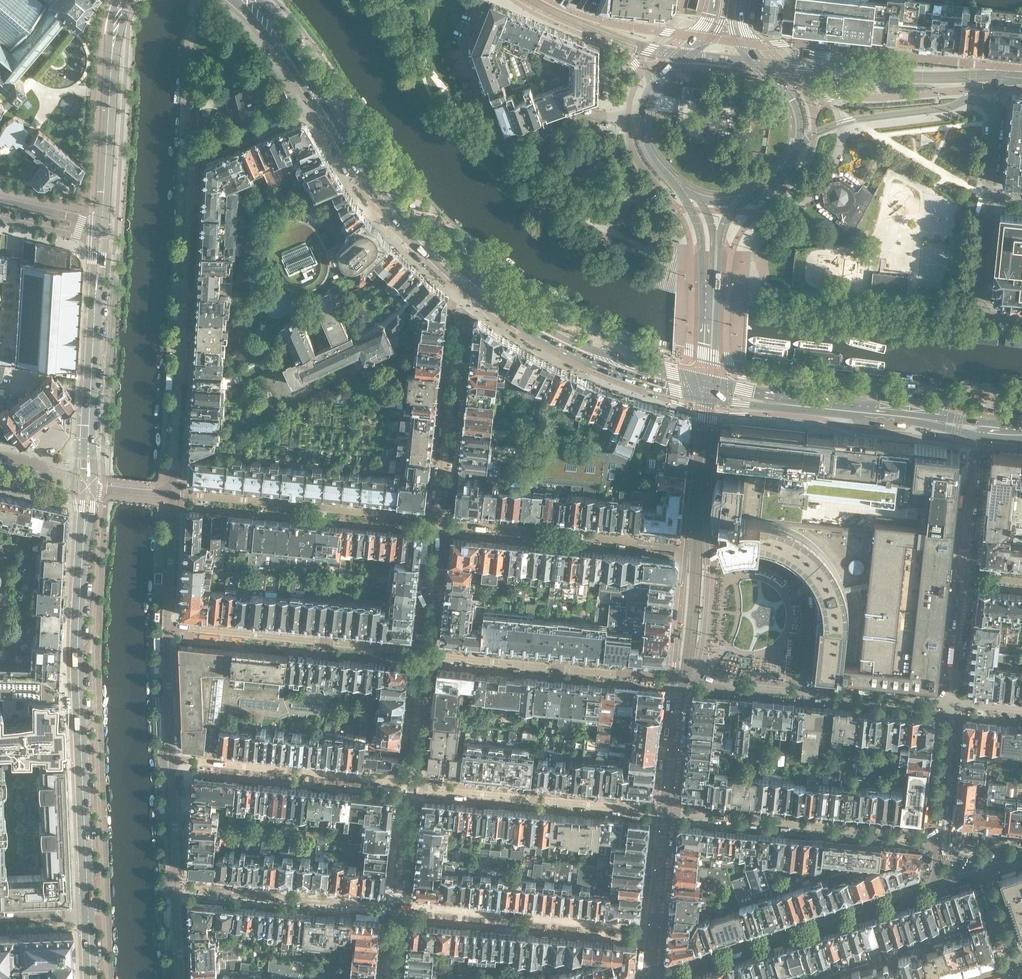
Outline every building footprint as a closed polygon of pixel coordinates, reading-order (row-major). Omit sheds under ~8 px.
[(13,94),(16,91),(21,86),(24,82),(14,74),(14,73),(27,58),(31,53),(63,14),(64,14),(74,22),(77,19),(81,14),(84,11),(82,9),(89,0),(0,0),(0,83),(13,94)] [(599,0),(590,0),(587,7),(596,9),(599,0)] [(613,0),(599,0),(596,9),(612,11),(613,0)] [(677,0),(613,0),(612,11),(664,16),(676,6),(677,0)] [(783,3),(778,2),(778,0),(763,0),(762,6),(783,8),(783,3)] [(887,3),(860,0),(784,0),(783,3),(783,8),(782,16),(780,29),(793,30),(793,28),(872,37),(872,39),(883,40),(884,31),(886,17),(887,3)] [(904,1),(896,0),(887,0),(887,3),(886,17),(889,17),(888,32),(884,31),(883,40),(895,41),(896,24),(902,25),(904,1)] [(676,42),(801,58),(802,48),(779,45),(753,32),(755,11),(747,10),(746,18),(743,27),(737,24),(740,5),(702,1),(699,20),(694,19),(696,10),(687,7),(676,42)] [(914,43),(918,2),(904,1),(902,25),(896,24),(895,41),(914,43)] [(923,44),(925,27),(927,3),(918,2),(914,43),(923,44)] [(504,47),(499,45),(495,44),(508,10),(492,3),(475,46),(475,49),(488,86),(502,81),(507,95),(507,96),(513,94),(525,89),(531,87),(530,85),(538,81),(536,75),(531,69),(530,58),(526,56),(521,54),(504,47)] [(782,16),(783,8),(762,6),(761,14),(782,16)] [(967,49),(970,22),(966,21),(966,14),(968,14),(969,8),(951,6),(949,26),(947,47),(967,49)] [(977,50),(981,9),(974,8),(973,14),(975,15),(974,22),(970,22),(967,49),(977,50)] [(987,51),(991,10),(981,9),(977,50),(987,51)] [(508,36),(517,14),(508,10),(495,44),(499,45),(504,34),(508,36)] [(1001,53),(1006,11),(991,10),(987,51),(1001,53)] [(1016,54),(1020,13),(1006,11),(1001,53),(1016,54)] [(937,45),(940,13),(932,12),(931,28),(925,27),(923,44),(937,45)] [(947,47),(949,26),(947,26),(947,20),(945,19),(945,13),(940,12),(940,13),(937,45),(937,46),(947,47)] [(518,40),(527,17),(517,14),(508,36),(513,38),(511,44),(515,46),(518,40)] [(780,29),(782,16),(761,14),(760,27),(762,27),(780,29)] [(523,49),(535,21),(527,17),(518,40),(522,41),(519,48),(523,49)] [(535,47),(544,25),(544,24),(535,21),(523,49),(521,54),(526,56),(531,45),(535,47)] [(599,100),(600,47),(547,25),(544,25),(535,47),(575,63),(575,85),(535,99),(542,120),(563,112),(561,108),(567,106),(567,107),(567,106),(569,106),(571,109),(599,100)] [(271,79),(265,69),(264,69),(263,70),(261,70),(260,70),(259,70),(259,73),(265,83),(271,79)] [(507,95),(502,81),(488,86),(493,100),(507,95)] [(542,120),(535,99),(531,87),(525,89),(527,97),(526,97),(527,99),(522,101),(530,124),(542,120)] [(249,114),(248,110),(247,106),(252,105),(251,100),(248,88),(243,89),(229,92),(230,93),(224,94),(228,107),(229,111),(234,110),(236,118),(237,118),(237,117),(238,117),(238,116),(246,115),(247,115),(248,115),(249,114)] [(288,98),(284,89),(281,90),(275,93),(279,102),(288,98)] [(530,124),(522,101),(517,103),(517,101),(515,101),(513,94),(507,96),(518,128),(530,124)] [(1012,94),(1011,103),(1012,103),(1011,108),(1021,109),(1021,94),(1012,94)] [(518,128),(507,96),(507,95),(493,100),(498,114),(501,122),(505,133),(518,128)] [(1011,108),(1009,133),(1008,133),(1007,145),(1008,145),(1021,147),(1021,109),(1011,108)] [(8,126),(1,138),(2,140),(4,144),(8,142),(10,146),(16,142),(21,144),(22,145),(24,146),(27,142),(26,141),(25,140),(24,139),(28,132),(25,128),(25,125),(16,121),(8,126)] [(314,138),(305,124),(305,123),(304,123),(303,122),(302,122),(288,128),(295,144),(294,147),(297,148),(297,145),(314,138)] [(295,144),(288,128),(284,130),(281,132),(276,134),(287,159),(293,156),(290,149),(294,147),(295,144)] [(32,156),(34,158),(39,162),(40,160),(42,161),(38,165),(37,166),(38,166),(34,170),(32,171),(33,172),(31,177),(30,177),(30,178),(31,178),(32,183),(32,184),(33,183),(37,187),(37,188),(38,187),(43,188),(44,188),(44,187),(48,185),(49,185),(50,184),(50,183),(53,179),(54,179),(54,178),(58,174),(69,184),(72,184),(73,182),(73,180),(73,179),(77,175),(79,173),(78,173),(83,167),(38,129),(27,142),(24,146),(34,154),(32,156)] [(287,159),(276,134),(272,135),(269,137),(265,139),(275,164),(287,159)] [(321,150),(314,138),(297,145),(297,148),(299,153),(298,154),(300,159),(321,150)] [(282,178),(275,164),(265,139),(251,144),(261,168),(268,184),(282,178)] [(261,168),(251,144),(240,149),(250,173),(261,168)] [(1008,145),(1006,158),(1021,159),(1021,147),(1008,145)] [(250,173),(240,149),(228,154),(240,183),(242,187),(254,181),(250,173)] [(303,173),(328,161),(321,150),(300,159),(303,165),(297,167),(300,174),(303,173)] [(240,183),(228,154),(216,159),(222,174),(227,172),(228,174),(230,173),(232,176),(224,179),(228,188),(240,183)] [(1006,158),(1005,170),(1004,175),(1003,184),(1014,185),(1021,186),(1021,159),(1006,158)] [(229,189),(228,188),(224,179),(222,174),(216,159),(207,163),(206,187),(229,189)] [(336,173),(328,161),(303,173),(304,175),(306,174),(311,184),(336,173)] [(331,191),(344,186),(336,173),(311,184),(315,196),(314,196),(315,198),(331,191)] [(843,226),(869,190),(862,185),(857,190),(853,191),(853,187),(843,180),(831,182),(823,192),(825,204),(835,211),(839,211),(840,215),(836,220),(843,226)] [(351,196),(344,186),(331,191),(333,197),(336,196),(339,203),(351,196)] [(240,189),(229,189),(206,187),(205,200),(239,202),(240,189)] [(344,215),(358,206),(351,196),(339,203),(343,210),(340,212),(342,216),(344,215)] [(225,209),(225,206),(228,206),(227,215),(238,215),(239,202),(205,200),(205,213),(223,214),(223,209),(225,209)] [(295,207),(292,201),(279,207),(281,213),(295,207)] [(348,229),(355,223),(365,216),(358,206),(344,215),(347,221),(345,222),(348,229)] [(329,259),(329,258),(336,254),(336,256),(337,257),(337,258),(338,260),(339,261),(340,263),(341,264),(342,265),(344,266),(345,267),(347,267),(348,268),(350,268),(352,268),(353,268),(355,268),(358,273),(357,276),(359,280),(361,280),(365,278),(366,276),(364,272),(361,271),(369,268),(391,245),(383,237),(383,236),(383,235),(383,233),(383,232),(382,231),(382,230),(381,229),(380,228),(379,227),(378,226),(377,225),(376,225),(375,224),(374,224),(373,224),(372,223),(367,218),(365,216),(355,223),(358,226),(351,230),(325,243),(319,232),(318,230),(317,229),(316,227),(315,226),(313,224),(312,223),(310,222),(308,220),(310,216),(310,215),(310,214),(310,213),(309,213),(309,212),(308,212),(307,212),(307,211),(306,211),(305,212),(304,212),(304,213),(303,213),(301,218),(299,217),(297,217),(294,217),(292,217),(289,217),(287,217),(285,218),(282,219),(280,220),(279,221),(277,222),(275,224),(273,225),(271,227),(270,229),(269,231),(268,232),(267,234),(267,236),(266,237),(266,238),(265,240),(265,241),(265,243),(265,245),(265,247),(265,248),(265,250),(265,252),(266,254),(267,256),(268,258),(268,259),(274,271),(275,273),(277,275),(278,276),(279,278),(281,280),(282,281),(284,282),(285,283),(287,284),(285,287),(283,286),(282,285),(281,285),(279,284),(278,284),(276,284),(275,283),(274,284),(273,284),(271,284),(270,284),(269,285),(267,286),(266,287),(265,288),(263,289),(262,290),(262,291),(261,292),(261,293),(260,295),(260,297),(260,299),(260,300),(260,301),(260,302),(261,303),(261,305),(262,305),(263,307),(263,308),(264,309),(266,310),(267,311),(268,312),(270,312),(272,313),(273,313),(275,313),(277,313),(278,313),(280,313),(282,312),(283,311),(284,310),(286,309),(286,308),(287,307),(288,306),(289,305),(289,304),(289,302),(290,301),(290,300),(290,299),(290,298),(290,297),(290,296),(289,294),(289,293),(288,292),(293,286),(295,286),(296,287),(299,287),(301,287),(303,287),(306,286),(309,286),(310,285),(312,284),(314,284),(315,283),(318,281),(319,280),(321,278),(322,277),(322,276),(324,275),(324,274),(325,272),(326,271),(327,269),(327,267),(328,266),(328,265),(329,263),(329,261),(329,259)] [(224,223),(224,220),(222,220),(223,214),(205,213),(204,213),(204,226),(237,228),(238,215),(227,215),(227,223),(224,223)] [(1001,214),(995,268),(996,268),(995,269),(994,282),(993,282),(992,284),(993,284),(993,288),(992,287),(992,290),(993,290),(996,290),(995,301),(1006,303),(1006,306),(1014,306),(1014,303),(1021,304),(1021,216),(1001,214)] [(224,234),(224,232),(226,232),(226,241),(237,241),(237,228),(204,226),(203,239),(221,240),(221,234),(224,234)] [(79,310),(80,300),(80,299),(80,289),(81,289),(81,287),(80,287),(81,278),(82,276),(81,276),(82,266),(82,265),(81,265),(81,263),(81,262),(81,261),(80,260),(80,259),(79,258),(79,256),(78,256),(77,255),(76,254),(75,253),(74,253),(73,252),(72,252),(71,252),(70,251),(70,250),(50,245),(34,242),(22,239),(22,256),(17,316),(14,363),(52,366),(53,366),(76,367),(76,366),(76,356),(77,356),(77,355),(76,355),(77,345),(78,343),(77,343),(78,334),(78,332),(78,323),(79,323),(79,321),(78,321),(79,311),(80,310),(79,310)] [(223,249),(223,246),(221,246),(221,240),(203,239),(202,252),(234,254),(236,254),(237,241),(226,241),(225,249),(223,249)] [(384,270),(400,254),(391,245),(369,268),(373,272),(380,266),(384,270)] [(228,268),(229,260),(233,260),(234,254),(202,252),(202,258),(201,266),(221,268),(228,268)] [(393,279),(409,263),(400,254),(384,270),(393,279)] [(402,288),(418,271),(409,263),(393,279),(386,286),(390,290),(397,283),(402,288)] [(221,276),(221,268),(201,266),(201,267),(201,276),(200,281),(201,281),(226,282),(230,282),(230,276),(221,276)] [(404,302),(427,279),(426,279),(418,271),(402,288),(394,295),(399,300),(400,299),(404,302)] [(906,300),(908,285),(909,276),(873,272),(870,296),(906,300)] [(398,342),(393,331),(404,321),(404,309),(407,306),(431,282),(427,279),(404,302),(394,312),(381,321),(360,330),(359,329),(349,333),(351,334),(351,335),(317,350),(307,329),(308,328),(302,316),(283,324),(299,359),(293,361),(288,363),(288,364),(285,365),(293,384),(307,378),(306,377),(354,356),(358,365),(395,348),(394,347),(398,345),(398,344),(398,343),(398,342)] [(362,288),(358,280),(345,285),(349,294),(362,288)] [(225,294),(226,282),(201,281),(200,289),(200,290),(200,293),(225,294)] [(416,310),(437,287),(431,282),(407,306),(408,308),(413,307),(416,310)] [(351,310),(345,295),(341,287),(338,289),(338,288),(331,291),(331,290),(319,295),(320,299),(316,301),(333,341),(349,333),(359,329),(354,315),(351,310)] [(445,326),(448,298),(448,297),(448,296),(447,296),(437,287),(416,310),(409,318),(409,322),(445,326)] [(226,301),(226,294),(225,294),(200,293),(199,301),(199,305),(231,307),(231,301),(226,301)] [(230,313),(231,307),(199,305),(199,310),(199,318),(225,319),(225,312),(230,313)] [(487,352),(489,335),(492,328),(488,325),(487,326),(481,322),(482,321),(480,320),(479,317),(474,320),(475,322),(475,324),(476,324),(475,331),(474,331),(474,333),(475,333),(474,340),(473,340),(473,342),(474,342),(473,349),(472,351),(473,351),(472,356),(472,358),(482,359),(483,352),(487,352)] [(224,326),(225,319),(199,318),(198,326),(198,330),(229,332),(230,326),(224,326)] [(444,338),(445,326),(409,322),(409,328),(410,328),(409,335),(420,336),(444,338)] [(500,354),(503,336),(503,335),(502,335),(496,331),(492,328),(489,335),(487,352),(486,360),(493,361),(494,353),(500,354)] [(229,338),(229,332),(198,330),(197,335),(198,335),(197,343),(223,344),(224,337),(229,338)] [(509,363),(520,346),(503,335),(503,336),(500,354),(506,358),(503,362),(509,363)] [(442,350),(444,338),(420,336),(419,348),(442,350)] [(1021,348),(1021,339),(1004,338),(1003,347),(1021,348)] [(223,357),(223,344),(197,343),(197,351),(196,355),(197,355),(223,357)] [(518,375),(531,352),(520,346),(509,363),(506,368),(518,375)] [(441,362),(442,350),(419,348),(418,359),(441,362)] [(793,358),(839,364),(840,354),(795,348),(793,358)] [(528,388),(543,359),(531,352),(518,375),(524,378),(520,386),(517,384),(515,390),(520,404),(527,390),(528,388)] [(223,375),(224,357),(223,357),(197,355),(196,373),(223,375)] [(486,360),(482,359),(472,358),(470,371),(470,372),(505,375),(506,369),(506,368),(509,363),(503,362),(493,361),(486,360)] [(440,374),(441,362),(418,359),(416,371),(440,374)] [(544,395),(557,367),(543,359),(528,388),(534,392),(537,388),(542,390),(541,400),(544,401),(544,397),(544,395)] [(558,398),(570,373),(557,367),(544,395),(544,397),(555,402),(557,397),(558,398)] [(437,400),(440,374),(416,371),(414,371),(414,373),(410,373),(408,394),(412,395),(411,397),(415,397),(437,400)] [(505,389),(507,375),(505,375),(470,372),(469,385),(505,389)] [(223,375),(196,373),(195,373),(195,385),(223,387),(223,375)] [(568,409),(582,378),(577,376),(570,373),(558,398),(569,402),(566,409),(568,409)] [(71,407),(74,406),(68,398),(71,396),(65,388),(64,389),(62,386),(62,385),(56,377),(54,379),(51,375),(39,383),(41,385),(30,392),(28,389),(16,398),(19,401),(8,408),(7,407),(0,412),(0,421),(5,427),(4,428),(4,430),(5,432),(7,432),(8,431),(19,446),(30,438),(29,436),(34,433),(46,424),(57,416),(56,416),(61,412),(62,414),(71,407)] [(580,418),(594,384),(582,378),(568,409),(569,410),(572,404),(580,408),(579,410),(578,410),(575,415),(580,418)] [(1012,378),(1012,388),(1021,388),(1021,378),(1012,378)] [(594,423),(607,389),(594,384),(580,418),(588,421),(588,420),(594,423)] [(222,401),(223,387),(195,385),(194,399),(222,401)] [(515,390),(505,389),(469,385),(467,398),(505,402),(520,404),(515,390)] [(609,421),(620,394),(607,389),(594,423),(599,425),(602,418),(609,421)] [(524,411),(524,401),(529,391),(527,390),(520,404),(523,411),(524,411)] [(619,435),(634,397),(620,394),(609,421),(616,424),(610,437),(617,440),(619,435)] [(436,411),(437,400),(415,397),(414,403),(406,402),(405,408),(436,411)] [(654,433),(655,432),(665,407),(652,403),(634,397),(619,435),(626,438),(630,429),(637,432),(640,433),(640,431),(646,433),(647,430),(654,433)] [(504,410),(505,402),(467,398),(466,412),(466,413),(493,416),(494,409),(504,410)] [(225,401),(222,401),(194,399),(193,412),(221,414),(224,414),(225,401)] [(669,433),(679,411),(665,407),(655,432),(667,437),(669,433)] [(434,424),(436,411),(405,408),(404,408),(403,421),(434,424)] [(690,435),(692,418),(691,417),(689,414),(688,413),(679,411),(669,433),(690,435)] [(221,426),(221,414),(193,412),(192,425),(221,426)] [(492,429),(493,416),(466,413),(464,426),(492,429)] [(433,437),(434,424),(403,421),(401,420),(401,425),(411,426),(410,434),(433,437)] [(911,477),(914,443),(834,434),(827,434),(807,431),(807,433),(805,433),(805,431),(721,422),(718,458),(718,459),(767,464),(765,490),(763,490),(763,491),(761,515),(761,517),(777,518),(780,490),(787,490),(788,490),(788,491),(795,492),(795,491),(805,492),(805,489),(872,497),(873,506),(895,505),(898,476),(911,477)] [(220,439),(221,426),(192,425),(192,437),(217,439),(220,439)] [(490,443),(492,429),(464,426),(463,440),(490,443)] [(620,489),(625,476),(640,433),(637,432),(634,441),(626,438),(619,435),(617,440),(612,452),(585,449),(574,448),(546,445),(530,453),(541,481),(584,485),(583,496),(580,521),(592,522),(595,499),(596,487),(620,489)] [(689,447),(690,435),(669,433),(667,437),(666,439),(670,439),(669,445),(689,447)] [(432,449),(433,437),(410,434),(409,441),(399,440),(399,445),(432,449)] [(191,458),(216,447),(217,439),(192,437),(191,458)] [(489,456),(490,443),(463,440),(461,453),(489,456)] [(936,556),(938,543),(952,544),(953,544),(961,465),(960,466),(958,466),(960,450),(944,449),(945,447),(947,447),(947,446),(914,443),(911,477),(910,478),(910,480),(911,481),(911,483),(911,484),(912,486),(912,487),(920,503),(920,504),(921,505),(922,506),(923,506),(924,506),(927,507),(925,527),(875,521),(874,529),(871,558),(870,566),(869,572),(869,580),(870,580),(871,579),(873,579),(874,579),(876,580),(877,580),(879,581),(880,582),(881,583),(883,584),(883,585),(884,586),(884,588),(885,589),(885,591),(885,592),(921,586),(948,589),(949,580),(948,580),(946,580),(946,572),(947,566),(950,566),(950,567),(951,567),(951,565),(952,558),(936,556)] [(429,475),(431,461),(398,458),(391,457),(393,445),(384,444),(381,471),(395,472),(400,473),(397,502),(410,504),(413,474),(429,475)] [(431,461),(432,449),(399,445),(398,458),(431,461)] [(689,447),(669,445),(667,445),(666,457),(687,459),(689,447)] [(1019,485),(1021,457),(1021,453),(993,450),(984,533),(998,535),(1007,536),(1010,536),(1015,532),(1021,533),(1021,494),(1018,494),(1019,485)] [(487,469),(489,456),(461,453),(460,465),(461,466),(467,466),(487,469)] [(686,471),(687,459),(666,457),(665,469),(686,471)] [(226,485),(228,463),(228,462),(205,459),(191,458),(189,481),(226,485)] [(245,487),(247,465),(242,464),(242,460),(238,460),(234,459),(234,464),(228,463),(226,485),(245,487)] [(761,515),(763,491),(763,490),(765,490),(767,464),(718,459),(715,482),(715,483),(714,485),(714,487),(713,489),(712,492),(712,495),(712,496),(712,499),(712,500),(712,505),(712,507),(712,511),(712,512),(715,512),(720,512),(719,518),(720,518),(721,520),(722,524),(735,520),(738,519),(738,515),(757,517),(761,517),(761,515)] [(263,489),(265,467),(260,466),(261,462),(257,461),(253,461),(252,465),(247,465),(245,487),(263,489)] [(282,491),(284,469),(279,468),(279,464),(271,463),(271,467),(265,467),(263,489),(282,491)] [(305,493),(308,471),(308,469),(284,467),(284,469),(282,491),(305,493)] [(324,495),(326,473),(321,472),(321,468),(313,467),(313,471),(308,471),(305,493),(324,495)] [(686,471),(665,469),(659,468),(659,476),(654,476),(654,482),(668,484),(685,486),(686,471)] [(342,497),(345,475),(339,474),(340,470),(332,469),(331,473),(326,473),(324,495),(342,497)] [(361,499),(363,476),(358,476),(358,472),(350,471),(350,475),(345,475),(342,497),(361,499)] [(499,482),(500,472),(494,472),(487,471),(486,489),(483,511),(495,512),(498,490),(499,482)] [(397,502),(400,473),(395,472),(394,480),(387,479),(387,477),(363,475),(363,476),(361,499),(397,502)] [(426,505),(428,483),(429,475),(413,474),(410,504),(426,505)] [(469,510),(473,479),(465,478),(465,487),(458,486),(455,508),(469,510)] [(483,511),(486,489),(479,488),(480,480),(473,479),(469,510),(483,511)] [(531,516),(533,493),(526,492),(527,484),(522,483),(521,492),(519,515),(531,516)] [(680,531),(685,486),(668,484),(667,492),(662,491),(662,496),(665,496),(664,500),(658,499),(657,509),(642,507),(640,527),(680,531)] [(653,492),(654,485),(646,484),(646,491),(653,492)] [(628,525),(631,502),(623,502),(623,501),(624,489),(620,489),(619,501),(616,524),(628,525)] [(507,513),(510,491),(498,490),(495,512),(507,513)] [(519,515),(521,492),(510,491),(507,513),(519,515)] [(604,523),(608,491),(603,491),(602,500),(595,499),(592,522),(604,523)] [(616,524),(619,501),(611,500),(612,491),(608,491),(604,523),(616,524)] [(640,527),(642,507),(644,492),(632,491),(631,502),(628,525),(640,527)] [(542,517),(544,494),(533,493),(531,516),(542,517)] [(569,519),(571,494),(567,494),(566,499),(559,499),(560,493),(556,493),(555,495),(553,518),(569,519)] [(553,518),(555,495),(544,494),(542,517),(553,518)] [(580,521),(583,496),(571,494),(569,519),(580,521)] [(18,500),(5,497),(0,518),(0,526),(4,527),(4,525),(12,526),(18,500)] [(25,528),(31,502),(18,500),(12,526),(25,529),(25,528)] [(39,526),(43,505),(31,502),(25,528),(30,529),(31,525),(38,527),(38,526),(39,526)] [(66,537),(68,511),(66,510),(65,508),(62,507),(60,508),(60,509),(58,509),(53,508),(53,507),(43,505),(39,526),(45,527),(45,536),(66,537)] [(202,530),(203,513),(188,511),(187,529),(202,530)] [(225,552),(229,515),(223,515),(203,513),(202,530),(201,545),(214,546),(213,557),(212,561),(215,561),(214,564),(224,565),(228,566),(241,567),(248,568),(249,555),(237,554),(225,552)] [(237,554),(241,517),(229,515),(225,552),(237,554)] [(758,544),(757,517),(738,515),(738,519),(735,520),(742,544),(750,544),(758,544)] [(249,555),(253,518),(241,517),(237,554),(249,555)] [(823,523),(777,518),(761,517),(757,517),(758,544),(764,545),(771,547),(777,549),(783,552),(788,555),(794,559),(798,563),(803,568),(820,547),(823,523)] [(260,569),(265,519),(253,518),(249,555),(248,568),(254,568),(260,569)] [(273,570),(278,520),(265,519),(260,569),(267,570),(273,570)] [(312,574),(313,564),(317,524),(278,520),(273,570),(312,574)] [(735,520),(722,524),(718,525),(726,548),(734,546),(742,544),(735,520)] [(835,562),(839,525),(823,523),(820,547),(803,568),(807,573),(811,579),(812,578),(813,578),(835,562)] [(328,554),(330,526),(317,524),(313,564),(319,564),(320,555),(319,553),(328,554)] [(854,556),(857,527),(839,525),(835,562),(840,558),(841,557),(844,557),(845,555),(854,556)] [(341,548),(343,527),(330,526),(328,554),(336,555),(335,557),(334,566),(339,566),(341,548)] [(352,549),(354,528),(343,527),(341,548),(352,549)] [(871,558),(874,529),(857,527),(854,556),(871,558)] [(363,551),(365,529),(354,528),(352,549),(363,551)] [(201,545),(202,530),(187,529),(185,547),(201,548),(201,545)] [(374,552),(377,530),(365,529),(363,551),(374,552)] [(385,553),(388,531),(377,530),(374,552),(374,558),(380,559),(380,555),(379,554),(379,552),(385,553)] [(396,554),(398,532),(388,531),(385,553),(396,554)] [(407,555),(409,533),(398,532),(396,554),(407,555)] [(1015,532),(1010,536),(1007,536),(1006,542),(997,541),(995,562),(996,562),(1000,563),(1021,565),(1021,533),(1015,532)] [(426,563),(429,539),(423,538),(423,535),(409,533),(407,555),(406,563),(420,565),(420,562),(426,563)] [(995,562),(997,541),(998,535),(984,533),(981,561),(995,562)] [(65,555),(66,537),(45,536),(44,544),(41,543),(40,553),(65,555)] [(464,565),(464,562),(466,539),(452,538),(449,564),(464,565)] [(477,564),(480,540),(466,539),(464,562),(477,564)] [(490,583),(490,578),(494,542),(480,540),(477,564),(477,565),(486,566),(485,573),(481,572),(481,576),(476,576),(475,590),(487,592),(489,592),(490,583)] [(504,568),(506,543),(494,542),(490,578),(498,578),(499,567),(504,568)] [(515,577),(518,544),(506,543),(504,568),(509,568),(508,576),(515,577)] [(952,558),(953,544),(952,544),(938,543),(936,556),(952,558)] [(527,570),(530,546),(518,544),(515,577),(522,578),(523,570),(527,570)] [(537,596),(538,588),(542,547),(530,546),(527,570),(526,588),(525,595),(536,596),(537,596)] [(207,549),(201,548),(185,547),(185,562),(207,564),(213,564),(214,564),(215,561),(212,561),(213,557),(207,557),(207,549)] [(552,573),(554,548),(542,547),(538,588),(545,589),(547,572),(552,573)] [(576,585),(580,551),(554,548),(552,573),(550,595),(577,598),(576,585)] [(587,599),(589,573),(591,552),(580,551),(576,585),(577,598),(577,602),(587,599)] [(602,576),(604,553),(591,552),(589,573),(597,574),(596,577),(601,576),(602,576)] [(64,571),(65,555),(40,553),(39,570),(64,571)] [(615,576),(617,555),(604,553),(602,576),(601,576),(600,584),(605,585),(605,583),(607,583),(608,576),(615,576)] [(627,584),(630,556),(617,555),(615,576),(622,577),(621,585),(623,585),(627,584)] [(818,589),(838,578),(849,573),(855,570),(869,572),(870,566),(871,558),(854,556),(845,555),(844,557),(841,557),(840,558),(835,562),(813,578),(812,578),(811,579),(814,584),(815,586),(816,589),(818,589)] [(642,578),(642,574),(644,557),(630,556),(627,584),(635,581),(636,576),(640,576),(639,579),(642,578)] [(675,577),(677,564),(673,560),(644,557),(642,574),(651,575),(675,577)] [(206,573),(207,564),(185,562),(184,575),(212,576),(212,573),(206,573)] [(418,577),(420,565),(406,563),(396,562),(395,574),(418,577)] [(471,578),(472,566),(464,565),(449,564),(448,576),(471,578)] [(262,622),(265,593),(267,570),(260,569),(254,568),(253,573),(253,581),(251,595),(249,621),(262,622)] [(63,589),(64,571),(39,570),(38,587),(63,589)] [(867,595),(869,580),(869,572),(855,570),(849,573),(867,595)] [(374,580),(375,572),(372,572),(361,571),(361,573),(360,579),(370,580),(374,580)] [(289,579),(290,573),(281,572),(280,585),(288,586),(288,579),(289,579)] [(867,595),(849,573),(838,578),(841,586),(842,589),(847,601),(866,603),(867,595)] [(417,589),(418,581),(418,577),(395,574),(390,574),(388,586),(393,586),(417,589)] [(205,588),(206,579),(212,579),(212,576),(184,575),(183,587),(205,588)] [(674,590),(675,577),(651,575),(650,587),(674,590)] [(470,590),(471,578),(448,576),(447,588),(470,590)] [(842,589),(841,586),(838,578),(818,589),(816,589),(817,590),(817,591),(818,596),(820,595),(842,589)] [(941,663),(947,603),(932,601),(933,593),(948,595),(948,589),(921,586),(885,592),(885,591),(885,589),(884,588),(884,586),(883,585),(883,584),(881,583),(880,582),(879,581),(877,580),(876,580),(874,579),(873,579),(871,579),(870,580),(869,580),(867,595),(866,603),(864,620),(863,633),(862,646),(861,654),(871,655),(882,657),(893,658),(904,659),(915,660),(927,661),(941,663)] [(251,595),(253,581),(239,580),(238,588),(238,592),(246,592),(246,595),(251,595)] [(416,601),(417,589),(393,586),(392,598),(416,601)] [(63,589),(38,587),(36,587),(35,599),(31,599),(31,607),(37,607),(61,609),(63,589)] [(204,601),(205,591),(211,591),(211,589),(205,588),(183,587),(182,599),(198,600),(204,601)] [(238,594),(238,592),(238,588),(226,587),(225,591),(222,618),(235,619),(238,594)] [(526,588),(519,587),(514,587),(513,594),(525,595),(526,588)] [(673,603),(674,590),(650,587),(648,601),(673,603)] [(472,601),(473,591),(470,590),(447,588),(445,600),(445,601),(474,604),(474,601),(472,601)] [(605,656),(608,626),(609,612),(611,597),(612,589),(598,595),(597,603),(585,602),(583,625),(580,654),(605,656)] [(847,601),(842,589),(820,595),(818,596),(820,602),(844,600),(844,601),(847,601)] [(222,618),(225,591),(212,590),(211,601),(209,617),(222,618)] [(987,619),(990,592),(989,592),(987,591),(979,591),(979,590),(978,590),(978,592),(977,599),(977,601),(976,613),(976,614),(975,617),(975,618),(987,619)] [(492,592),(489,592),(487,592),(486,600),(498,601),(499,593),(492,592)] [(1007,614),(1009,593),(1008,593),(1008,594),(1002,593),(997,592),(991,592),(990,592),(987,619),(1001,621),(1002,613),(1007,614)] [(274,623),(277,595),(265,593),(262,622),(274,623)] [(947,603),(948,595),(933,593),(932,601),(947,603)] [(1021,595),(1016,594),(1009,594),(1009,593),(1007,614),(1012,614),(1011,622),(1016,622),(1020,623),(1021,615),(1021,595)] [(251,595),(246,595),(238,594),(235,619),(249,621),(251,595)] [(287,625),(290,596),(277,595),(274,623),(287,625)] [(300,626),(303,597),(290,596),(287,625),(300,626)] [(378,634),(380,609),(380,607),(381,597),(368,596),(368,604),(355,602),(352,631),(378,634)] [(326,628),(329,600),(303,597),(300,626),(326,628)] [(625,598),(611,597),(609,612),(671,619),(673,603),(648,601),(632,599),(625,598)] [(414,613),(416,601),(392,598),(391,610),(395,611),(414,613)] [(197,616),(198,600),(182,599),(181,614),(197,616)] [(211,601),(204,601),(198,600),(197,616),(209,617),(211,601)] [(352,631),(355,602),(329,600),(326,628),(352,631)] [(864,620),(866,603),(847,601),(844,601),(844,600),(820,602),(821,609),(821,615),(821,616),(864,620)] [(471,616),(472,606),(474,606),(474,604),(445,601),(444,614),(471,616)] [(60,626),(61,609),(37,607),(36,625),(60,626)] [(388,635),(390,622),(391,610),(380,609),(378,634),(388,635)] [(413,625),(414,613),(395,611),(394,623),(413,625)] [(670,632),(671,619),(609,612),(608,626),(633,628),(642,629),(670,632)] [(18,640),(19,624),(16,624),(17,614),(9,613),(6,639),(18,640)] [(470,627),(471,616),(444,614),(443,627),(464,629),(471,629),(471,627),(470,627)] [(494,645),(497,617),(484,616),(483,626),(481,644),(494,645)] [(863,633),(864,620),(821,616),(821,622),(820,629),(863,633)] [(506,646),(509,618),(497,617),(494,645),(506,646)] [(518,647),(521,619),(509,618),(506,646),(518,647)] [(1014,641),(1016,622),(1011,622),(1001,621),(987,619),(975,618),(975,620),(975,622),(974,633),(974,635),(973,635),(973,637),(997,639),(1014,641)] [(531,649),(533,620),(521,619),(518,647),(531,649)] [(543,650),(546,622),(533,620),(531,649),(543,650)] [(412,635),(413,627),(412,627),(413,625),(394,623),(390,622),(388,635),(412,637),(412,635)] [(555,651),(558,623),(546,622),(543,650),(555,651)] [(568,652),(570,624),(558,623),(555,651),(568,652)] [(580,654),(583,625),(570,624),(568,652),(580,654)] [(59,643),(60,626),(36,625),(35,641),(59,643)] [(481,644),(483,626),(479,625),(479,630),(471,629),(464,629),(463,642),(481,644)] [(631,644),(632,633),(633,628),(608,626),(605,656),(630,658),(631,644)] [(463,642),(464,629),(443,627),(441,640),(463,642)] [(668,648),(670,632),(642,629),(642,634),(632,633),(631,644),(643,645),(668,648)] [(862,646),(863,633),(820,629),(819,642),(862,646)] [(996,650),(997,639),(973,637),(972,648),(996,650)] [(32,672),(58,673),(59,661),(59,655),(60,643),(59,643),(29,641),(28,663),(0,662),(0,671),(32,672)] [(860,659),(861,654),(862,646),(819,642),(817,655),(860,659)] [(328,704),(328,699),(336,696),(338,681),(340,660),(328,659),(325,681),(320,683),(317,684),(313,686),(285,696),(287,675),(289,655),(180,644),(181,686),(183,723),(184,747),(218,751),(220,728),(221,724),(227,722),(227,714),(242,715),(255,710),(253,731),(250,754),(259,755),(262,728),(263,717),(280,719),(291,714),(326,717),(328,704)] [(642,659),(643,645),(631,644),(630,658),(642,659)] [(667,662),(668,648),(643,645),(642,659),(667,662)] [(1007,662),(1008,653),(996,652),(996,650),(972,648),(970,669),(994,672),(995,668),(995,666),(996,660),(1007,662)] [(868,681),(871,655),(861,654),(860,659),(859,667),(858,680),(868,681)] [(295,681),(298,656),(289,655),(287,675),(291,675),(290,680),(295,681)] [(839,678),(839,675),(840,665),(859,667),(860,659),(817,655),(815,676),(839,678)] [(879,682),(882,657),(871,655),(868,681),(879,682)] [(305,677),(307,656),(298,656),(295,681),(300,681),(300,676),(305,677)] [(313,683),(316,657),(307,656),(305,677),(309,677),(308,682),(313,683)] [(325,681),(328,659),(316,657),(313,683),(313,686),(317,684),(318,678),(321,678),(320,683),(325,681)] [(890,684),(893,658),(882,657),(879,682),(890,684)] [(901,685),(904,659),(893,658),(890,684),(891,684),(901,685)] [(912,686),(915,660),(904,659),(901,685),(912,686)] [(349,682),(352,661),(340,660),(338,681),(349,682)] [(924,687),(927,661),(915,660),(912,686),(924,687)] [(361,684),(364,662),(352,661),(349,682),(361,684)] [(939,682),(941,663),(927,661),(924,687),(938,689),(939,682)] [(373,678),(375,663),(364,662),(361,684),(373,685),(373,678)] [(385,680),(387,664),(375,663),(373,678),(385,680)] [(407,682),(408,668),(408,667),(407,667),(407,666),(387,664),(385,680),(373,678),(373,685),(372,691),(381,692),(406,694),(406,693),(405,693),(406,683),(407,683),(407,682)] [(739,676),(740,667),(716,665),(715,675),(739,676)] [(858,680),(859,667),(840,665),(839,675),(842,675),(842,676),(848,676),(848,678),(847,678),(847,679),(858,680)] [(1004,696),(1006,669),(995,668),(994,672),(994,677),(993,682),(992,694),(992,695),(1004,696)] [(474,691),(475,673),(438,669),(436,683),(437,683),(463,685),(464,685),(464,686),(469,690),(474,691)] [(994,677),(994,672),(970,669),(969,680),(993,682),(994,677)] [(1015,697),(1018,671),(1006,669),(1004,696),(1015,697)] [(57,688),(57,685),(58,673),(32,672),(0,671),(0,688),(32,687),(57,688)] [(485,699),(487,674),(475,673),(474,691),(473,698),(485,699)] [(520,708),(522,678),(487,674),(485,699),(484,704),(520,708)] [(533,709),(536,679),(522,678),(520,708),(533,709)] [(546,710),(549,681),(536,679),(533,709),(546,710)] [(992,694),(993,682),(969,680),(968,688),(968,689),(970,692),(981,693),(981,694),(983,694),(992,694)] [(558,723),(562,682),(549,681),(546,710),(545,719),(550,720),(551,711),(555,711),(554,713),(553,722),(558,723)] [(573,713),(575,683),(562,682),(558,723),(564,723),(565,715),(564,712),(573,713)] [(459,724),(463,685),(437,683),(436,683),(433,722),(459,724)] [(586,714),(589,684),(575,683),(573,713),(586,714)] [(599,715),(602,686),(589,684),(586,714),(585,723),(591,723),(591,717),(590,714),(599,715)] [(614,705),(614,700),(615,687),(602,686),(599,715),(598,722),(603,722),(603,730),(597,730),(597,737),(610,739),(613,740),(615,726),(612,726),(613,707),(614,705)] [(33,697),(1,698),(0,688),(0,735),(3,735),(3,737),(42,736),(42,739),(61,738),(59,695),(56,696),(57,688),(32,687),(33,697)] [(662,704),(663,694),(663,692),(631,688),(615,687),(614,700),(662,704)] [(348,707),(350,691),(339,695),(338,705),(338,706),(348,707)] [(404,706),(406,694),(381,692),(380,704),(404,706)] [(338,705),(339,695),(336,696),(328,699),(328,704),(338,705)] [(724,711),(725,702),(730,702),(730,698),(697,695),(696,695),(695,695),(693,696),(693,697),(692,707),(724,711)] [(748,750),(751,721),(753,701),(748,700),(730,698),(730,702),(729,711),(731,711),(731,712),(738,713),(743,714),(742,722),(738,721),(737,737),(736,749),(748,750)] [(661,717),(662,704),(614,700),(614,705),(637,708),(635,709),(634,713),(636,714),(661,717)] [(760,733),(760,730),(763,702),(754,701),(753,701),(751,721),(756,721),(755,730),(756,730),(756,733),(760,733)] [(771,723),(773,703),(773,702),(773,703),(763,702),(760,730),(766,731),(767,722),(771,723)] [(781,732),(784,704),(774,703),(773,703),(771,723),(776,723),(776,732),(781,732)] [(403,719),(404,706),(380,704),(377,704),(376,717),(379,717),(403,719)] [(792,725),(794,705),(793,704),(793,705),(784,704),(781,732),(786,733),(787,724),(792,725)] [(801,755),(806,706),(794,705),(792,725),(790,748),(789,753),(801,755)] [(818,756),(821,727),(824,728),(823,730),(832,731),(834,709),(834,708),(806,706),(801,755),(808,755),(818,756)] [(723,723),(724,711),(692,707),(691,720),(723,723)] [(856,737),(859,711),(858,711),(845,710),(844,709),(843,709),(835,709),(835,708),(834,708),(834,709),(832,731),(832,735),(838,736),(838,739),(856,741),(856,737)] [(868,738),(871,712),(870,712),(859,711),(856,737),(868,738)] [(880,739),(882,713),(871,712),(868,738),(880,739)] [(892,740),(894,714),(882,713),(880,739),(892,740)] [(658,744),(661,717),(636,714),(633,742),(658,744)] [(904,737),(906,716),(894,714),(892,740),(892,743),(898,743),(898,737),(904,737)] [(918,738),(920,717),(906,716),(904,737),(915,738),(918,738)] [(401,732),(403,719),(379,717),(378,730),(401,732)] [(931,757),(935,720),(934,720),(933,718),(920,717),(918,738),(915,738),(914,743),(909,742),(908,749),(900,748),(899,759),(907,760),(907,765),(929,768),(931,757)] [(722,736),(723,723),(691,720),(689,732),(722,736)] [(986,748),(988,724),(976,723),(967,722),(967,721),(966,721),(966,722),(965,723),(964,723),(964,724),(963,733),(963,734),(963,737),(962,746),(962,751),(961,751),(961,752),(980,754),(981,751),(976,751),(977,747),(986,748)] [(460,724),(459,724),(433,722),(427,771),(461,775),(463,756),(464,753),(457,752),(460,724)] [(998,749),(1000,725),(988,724),(986,748),(998,749)] [(1000,725),(998,749),(1010,750),(1009,754),(1021,755),(1021,727),(1000,725)] [(505,779),(532,782),(534,763),(535,758),(537,733),(467,726),(465,742),(464,753),(463,756),(461,775),(483,777),(505,779)] [(332,762),(336,729),(336,728),(325,727),(324,740),(322,761),(332,762)] [(229,752),(231,729),(220,728),(218,751),(229,752)] [(268,755),(270,734),(266,734),(266,729),(262,728),(259,755),(268,755)] [(240,753),(242,730),(231,729),(229,752),(240,753)] [(277,756),(280,730),(275,729),(275,735),(270,734),(268,755),(277,756)] [(343,763),(345,739),(346,730),(336,729),(332,762),(343,763)] [(250,754),(253,731),(242,730),(240,753),(250,754)] [(286,757),(288,736),(284,736),(284,730),(280,730),(277,756),(286,757)] [(304,759),(306,738),(307,730),(302,730),(302,732),(298,732),(295,758),(304,759)] [(400,744),(401,732),(378,730),(377,742),(400,744)] [(295,758),(298,732),(293,731),(293,737),(288,736),(286,757),(295,758)] [(721,742),(722,736),(689,732),(688,744),(711,746),(711,743),(712,741),(721,742)] [(313,760),(316,733),(311,733),(311,739),(306,738),(304,759),(313,760)] [(322,761),(324,740),(320,740),(320,734),(316,733),(313,760),(322,761)] [(605,789),(607,762),(608,753),(609,752),(598,751),(598,748),(609,749),(610,739),(597,737),(585,736),(583,760),(580,786),(605,789)] [(736,749),(737,737),(727,736),(726,741),(731,742),(730,748),(736,749)] [(353,764),(356,740),(345,739),(343,763),(353,764)] [(620,754),(621,741),(613,740),(610,739),(609,749),(609,752),(608,753),(620,754)] [(363,765),(365,753),(365,750),(366,741),(356,740),(353,764),(363,765)] [(866,749),(867,740),(859,740),(858,748),(866,749)] [(399,755),(400,745),(400,744),(377,742),(366,741),(365,750),(379,752),(378,754),(399,756),(399,755)] [(658,744),(633,742),(627,741),(626,755),(656,758),(658,744)] [(736,749),(730,748),(719,747),(711,746),(688,744),(687,756),(734,761),(736,749)] [(68,841),(67,841),(67,831),(68,831),(67,824),(66,820),(66,814),(67,814),(67,811),(66,811),(66,799),(66,795),(65,795),(65,785),(66,785),(65,778),(64,769),(65,769),(65,765),(64,765),(64,759),(64,750),(60,750),(0,753),(0,899),(9,899),(9,901),(15,900),(15,899),(28,898),(28,899),(32,899),(32,898),(41,897),(41,898),(49,898),(49,897),(59,897),(58,897),(70,897),(69,887),(68,860),(69,860),(69,856),(68,856),(68,844),(68,841)] [(771,762),(772,754),(772,752),(761,751),(759,761),(771,762)] [(568,785),(571,758),(571,753),(562,752),(562,760),(559,784),(568,785)] [(987,755),(980,754),(961,752),(960,764),(986,766),(987,755)] [(377,766),(378,754),(365,753),(363,765),(377,766)] [(398,761),(399,757),(399,756),(378,754),(377,766),(398,768),(398,761)] [(653,791),(654,780),(629,778),(629,775),(629,771),(629,765),(655,768),(656,758),(626,755),(620,754),(619,763),(617,790),(650,793),(653,791)] [(783,764),(783,755),(772,754),(771,762),(783,764)] [(818,780),(820,756),(818,756),(808,755),(806,779),(818,780)] [(709,772),(710,765),(718,766),(717,773),(721,773),(733,774),(734,761),(687,756),(685,769),(706,772),(709,772)] [(541,782),(543,758),(539,757),(538,763),(534,763),(532,782),(541,782)] [(550,783),(552,765),(547,764),(548,758),(543,758),(541,782),(550,783)] [(580,786),(583,760),(571,758),(568,785),(580,786)] [(842,778),(844,759),(834,758),(833,777),(842,778)] [(559,784),(562,760),(557,759),(557,765),(552,765),(550,783),(559,784)] [(617,790),(619,763),(615,763),(615,759),(611,759),(611,762),(607,762),(605,789),(617,790)] [(851,813),(854,787),(855,775),(867,777),(867,773),(868,763),(856,762),(853,762),(852,770),(844,769),(843,778),(842,778),(842,786),(839,812),(851,813)] [(985,778),(986,766),(960,764),(959,776),(977,778),(985,778)] [(654,780),(655,773),(655,768),(629,765),(629,771),(629,775),(629,778),(654,780)] [(924,814),(929,773),(929,768),(907,765),(906,765),(903,791),(900,817),(921,819),(924,820),(924,814)] [(707,799),(709,778),(706,777),(706,772),(685,769),(685,771),(682,796),(699,798),(707,799)] [(718,800),(721,773),(717,773),(714,772),(713,778),(709,778),(707,799),(718,800)] [(731,801),(733,774),(721,773),(718,800),(731,801)] [(755,803),(758,777),(751,777),(751,776),(733,774),(731,801),(755,803)] [(974,807),(977,778),(959,776),(954,818),(955,820),(958,823),(971,825),(985,826),(986,815),(985,814),(985,808),(974,807)] [(767,804),(769,779),(758,777),(755,803),(767,804)] [(234,811),(235,802),(237,782),(194,778),(194,795),(193,808),(219,810),(234,811)] [(779,806),(782,780),(769,779),(767,804),(779,806)] [(1000,793),(1001,788),(1006,788),(1006,781),(989,779),(987,800),(997,801),(1004,802),(1005,794),(1000,793)] [(791,807),(793,784),(793,781),(782,780),(779,806),(791,807)] [(1016,803),(1018,781),(1006,780),(1006,781),(1006,788),(1005,794),(1004,802),(1001,828),(1021,830),(1021,803),(1016,803)] [(242,809),(245,783),(237,782),(235,802),(240,803),(239,808),(242,809)] [(252,804),(254,784),(245,783),(242,809),(248,809),(248,804),(252,804)] [(815,809),(817,784),(816,783),(815,786),(805,785),(803,808),(815,809)] [(260,810),(262,785),(254,784),(252,804),(257,805),(256,810),(260,810)] [(803,808),(805,785),(793,784),(791,807),(803,808)] [(839,812),(842,786),(817,784),(815,809),(837,811),(839,812)] [(270,806),(272,786),(262,785),(260,810),(265,811),(266,806),(270,806)] [(278,812),(281,787),(272,786),(270,806),(275,807),(274,812),(278,812)] [(287,808),(289,788),(281,787),(278,812),(283,813),(284,807),(287,808)] [(863,814),(866,788),(854,787),(851,813),(863,814)] [(296,814),(299,789),(289,788),(287,808),(293,809),(293,814),(296,814)] [(876,815),(878,789),(866,788),(863,814),(876,815)] [(308,810),(310,790),(299,789),(296,814),(308,816),(308,810)] [(887,816),(889,790),(878,789),(876,815),(887,816)] [(316,816),(318,791),(310,790),(308,810),(312,810),(312,816),(316,816)] [(900,817),(903,791),(889,790),(887,816),(900,817)] [(325,812),(327,791),(318,791),(316,816),(320,817),(321,811),(325,812)] [(333,818),(336,792),(327,791),(325,812),(330,812),(329,818),(333,818)] [(342,813),(344,793),(336,792),(333,818),(337,819),(338,813),(342,813)] [(349,825),(352,794),(344,793),(342,813),(346,814),(345,824),(349,825)] [(382,821),(384,797),(352,794),(349,825),(356,825),(356,818),(363,819),(382,821)] [(392,822),(394,798),(384,797),(382,821),(392,822)] [(434,816),(436,802),(424,801),(422,815),(434,816)] [(1001,828),(1004,802),(997,801),(996,809),(985,808),(985,814),(986,815),(985,826),(1001,828)] [(444,821),(445,803),(436,802),(434,816),(434,820),(437,820),(444,821)] [(454,822),(456,804),(445,803),(444,821),(454,822)] [(464,823),(466,805),(456,804),(454,822),(463,823),(464,823)] [(472,832),(474,806),(466,805),(464,823),(463,823),(463,826),(468,827),(468,832),(472,832)] [(482,828),(484,807),(474,806),(472,832),(476,832),(477,827),(482,828)] [(491,835),(494,808),(484,807),(482,828),(479,853),(490,854),(490,847),(487,846),(488,835),(491,835)] [(218,820),(218,814),(218,810),(193,808),(192,823),(216,824),(217,825),(218,820)] [(502,830),(504,809),(494,808),(491,835),(497,836),(497,829),(502,830)] [(512,836),(514,810),(504,809),(502,830),(502,835),(507,836),(512,836)] [(524,837),(527,811),(514,810),(512,836),(520,837),(518,849),(510,849),(510,856),(515,856),(522,857),(524,837)] [(536,838),(538,812),(527,811),(524,837),(536,838)] [(549,839),(551,814),(538,812),(536,838),(549,839)] [(574,844),(576,816),(551,814),(549,839),(549,842),(574,844)] [(437,822),(437,820),(434,820),(434,816),(422,815),(421,825),(442,827),(442,826),(442,823),(437,822)] [(599,839),(601,819),(576,816),(574,844),(598,846),(599,842),(599,839)] [(392,822),(382,821),(363,819),(361,830),(391,833),(392,822)] [(646,858),(647,847),(618,844),(619,832),(621,820),(611,819),(609,840),(608,843),(599,842),(598,846),(597,854),(599,854),(646,858)] [(609,840),(611,819),(601,819),(599,839),(609,840)] [(648,835),(649,826),(649,823),(647,823),(646,823),(629,821),(622,820),(621,820),(619,832),(648,835)] [(216,837),(216,824),(192,823),(191,835),(216,837)] [(445,838),(446,827),(442,826),(442,827),(421,825),(420,835),(445,838)] [(702,842),(703,828),(682,826),(679,828),(678,835),(678,840),(700,842),(702,842)] [(305,836),(306,828),(295,827),(294,835),(299,836),(305,836)] [(462,838),(463,829),(453,828),(452,837),(462,838)] [(713,848),(715,829),(703,828),(702,842),(701,847),(703,847),(702,856),(703,857),(711,857),(712,851),(713,848)] [(722,864),(725,831),(715,829),(713,848),(712,851),(719,852),(717,866),(722,866),(722,864)] [(389,846),(391,833),(361,830),(360,843),(365,843),(389,846)] [(734,853),(736,832),(725,831),(722,864),(734,862),(734,856),(727,855),(728,853),(734,853)] [(272,841),(273,833),(263,832),(262,840),(272,841)] [(647,847),(648,835),(619,832),(618,844),(647,847)] [(745,853),(747,833),(736,832),(734,853),(740,854),(738,856),(738,861),(744,860),(744,859),(745,853)] [(972,844),(984,845),(984,832),(973,832),(972,844)] [(281,842),(282,834),(273,833),(272,841),(281,842)] [(755,854),(758,834),(747,833),(745,853),(753,854),(753,857),(744,859),(744,860),(744,864),(745,869),(759,864),(755,854)] [(296,864),(299,836),(294,835),(282,834),(281,842),(279,862),(277,880),(294,882),(296,864)] [(768,861),(771,835),(758,834),(755,854),(759,864),(761,863),(768,864),(768,861)] [(220,837),(215,837),(191,835),(190,847),(215,848),(219,849),(220,837)] [(444,844),(445,838),(420,835),(419,847),(444,849),(453,850),(454,850),(454,849),(455,845),(444,844)] [(784,863),(787,837),(771,835),(768,861),(784,863)] [(797,864),(799,838),(787,837),(784,863),(797,864)] [(809,865),(811,839),(799,838),(797,864),(809,865)] [(821,859),(823,840),(811,839),(809,865),(821,866),(821,865),(821,859)] [(699,854),(700,842),(678,840),(677,851),(699,854)] [(881,846),(823,840),(821,859),(867,863),(866,866),(879,868),(880,861),(881,846)] [(352,854),(353,847),(354,842),(347,841),(347,845),(345,864),(344,865),(349,865),(351,865),(352,854)] [(387,869),(389,846),(365,843),(360,843),(354,842),(353,847),(365,848),(363,866),(364,867),(370,867),(373,867),(378,868),(387,869)] [(890,863),(892,847),(881,846),(880,861),(890,863)] [(214,861),(215,848),(190,847),(190,859),(214,861)] [(443,860),(444,849),(419,847),(418,858),(443,860)] [(901,864),(903,848),(892,847),(890,863),(901,864)] [(919,870),(921,852),(921,850),(903,848),(901,864),(900,867),(919,870)] [(228,875),(231,851),(231,850),(225,849),(224,856),(219,856),(218,856),(217,861),(216,874),(228,875)] [(460,861),(461,851),(461,850),(454,849),(454,850),(453,850),(452,860),(460,861)] [(236,876),(237,858),(234,858),(235,851),(231,851),(228,875),(236,876)] [(698,865),(699,856),(699,854),(677,851),(675,862),(698,865)] [(243,877),(245,859),(246,852),(243,852),(242,858),(237,858),(236,876),(243,877)] [(330,885),(332,867),(332,862),(333,855),(325,854),(324,861),(322,884),(330,885)] [(645,870),(646,858),(599,854),(598,865),(613,867),(645,870)] [(268,879),(270,855),(266,855),(266,861),(260,860),(259,878),(268,879)] [(277,880),(279,862),(275,862),(275,856),(270,855),(268,879),(277,880)] [(514,864),(515,856),(510,856),(507,855),(506,866),(514,866),(514,864)] [(523,865),(524,857),(522,857),(515,856),(514,864),(523,865)] [(532,867),(533,862),(533,858),(524,857),(523,865),(523,866),(532,867)] [(710,866),(711,857),(703,857),(702,865),(710,866)] [(435,871),(454,873),(459,874),(460,862),(443,860),(418,858),(417,870),(435,871)] [(216,874),(217,861),(214,861),(190,859),(189,870),(190,871),(216,874)] [(251,877),(253,859),(245,859),(243,877),(251,877)] [(259,878),(260,860),(253,859),(251,877),(259,878)] [(303,883),(306,859),(302,859),(301,864),(296,864),(294,882),(303,883)] [(313,884),(315,866),(310,865),(311,859),(306,859),(303,883),(313,884)] [(322,884),(324,861),(320,860),(319,866),(315,866),(313,884),(322,884)] [(547,907),(551,863),(551,862),(542,861),(542,863),(541,868),(539,887),(538,906),(547,907)] [(568,870),(569,861),(560,861),(560,863),(559,869),(568,870)] [(571,890),(572,884),(569,884),(571,870),(577,871),(578,862),(569,861),(568,870),(567,883),(564,908),(574,909),(576,890),(571,890)] [(342,887),(344,869),(344,865),(345,864),(332,862),(332,867),(330,885),(342,887)] [(556,907),(558,888),(559,869),(560,863),(553,862),(553,863),(551,863),(547,907),(556,907)] [(595,877),(596,865),(596,864),(578,862),(577,871),(576,890),(574,909),(591,911),(593,892),(594,887),(594,883),(595,877)] [(709,873),(697,872),(698,865),(675,862),(674,878),(674,879),(696,882),(701,883),(708,884),(709,873)] [(770,891),(766,878),(761,863),(759,864),(745,869),(747,874),(731,879),(737,898),(753,893),(763,926),(764,926),(780,921),(772,896),(770,891)] [(358,888),(360,871),(356,870),(356,866),(351,865),(349,865),(349,869),(344,869),(342,887),(358,888)] [(643,882),(645,870),(613,867),(598,865),(596,865),(595,877),(606,878),(643,882)] [(475,899),(477,881),(477,872),(473,872),(474,867),(469,866),(468,874),(466,899),(475,899)] [(367,889),(370,867),(364,867),(364,871),(360,871),(358,888),(367,889)] [(376,890),(378,872),(373,872),(373,867),(370,867),(367,889),(376,890)] [(538,906),(539,887),(541,868),(532,867),(531,880),(529,905),(538,906)] [(905,881),(900,867),(890,869),(895,884),(905,881)] [(918,876),(918,875),(919,870),(900,867),(905,881),(917,877),(918,876)] [(384,891),(387,869),(378,868),(378,872),(376,890),(384,891)] [(885,887),(880,872),(879,869),(875,871),(874,868),(871,869),(878,889),(885,887)] [(870,892),(864,874),(863,869),(846,871),(849,879),(855,897),(870,892)] [(878,889),(871,869),(868,869),(869,872),(864,874),(870,892),(878,889)] [(895,884),(890,869),(880,872),(885,887),(895,884)] [(434,883),(435,871),(417,870),(416,881),(434,883)] [(1017,873),(1002,878),(1001,878),(1021,940),(1021,871),(1017,873)] [(780,887),(777,878),(776,872),(766,878),(770,891),(780,887)] [(466,899),(468,874),(463,873),(463,879),(458,879),(456,898),(466,899)] [(484,900),(487,876),(482,875),(482,881),(477,881),(475,899),(484,900)] [(789,877),(793,889),(801,914),(802,914),(804,913),(808,911),(808,912),(809,912),(809,911),(811,911),(805,893),(800,875),(789,877)] [(493,901),(495,882),(491,882),(492,876),(487,876),(484,900),(493,901)] [(456,898),(458,879),(441,877),(440,884),(439,896),(456,898)] [(502,902),(504,877),(500,877),(500,883),(495,882),(493,901),(502,902)] [(511,903),(513,884),(509,884),(509,878),(504,877),(502,902),(511,903)] [(642,893),(643,882),(606,878),(606,884),(594,883),(594,887),(602,888),(611,890),(619,891),(642,893)] [(520,904),(522,885),(522,879),(518,879),(517,884),(513,884),(511,903),(520,904)] [(529,905),(531,880),(527,879),(526,885),(522,885),(520,904),(529,905)] [(695,892),(696,882),(674,879),(673,890),(695,892)] [(855,897),(849,879),(833,884),(838,902),(839,902),(854,897),(855,897)] [(830,905),(823,882),(823,880),(811,884),(811,885),(819,908),(830,905)] [(439,896),(440,884),(434,883),(416,881),(415,882),(415,884),(414,891),(414,892),(414,894),(416,894),(417,894),(423,895),(424,895),(426,895),(427,895),(439,896)] [(838,902),(833,884),(828,885),(827,881),(823,882),(830,905),(838,902)] [(564,908),(567,883),(562,883),(562,889),(558,888),(556,907),(564,908)] [(713,894),(714,884),(708,884),(701,883),(700,892),(712,894),(713,894)] [(819,908),(811,885),(808,887),(809,892),(805,893),(811,911),(819,908)] [(980,911),(973,889),(973,887),(971,888),(960,892),(968,917),(972,916),(971,913),(980,911)] [(801,914),(793,889),(782,893),(790,918),(791,918),(791,917),(792,917),(793,917),(799,915),(799,914),(801,914)] [(641,904),(642,893),(619,891),(611,890),(610,893),(610,900),(641,904)] [(692,936),(698,922),(710,918),(708,912),(710,911),(707,901),(716,901),(714,895),(713,894),(712,894),(700,892),(695,892),(673,890),(670,913),(671,913),(669,923),(666,954),(666,955),(666,956),(667,957),(668,957),(669,957),(693,949),(695,948),(695,949),(696,948),(695,948),(692,936)] [(608,913),(610,900),(610,893),(593,892),(591,911),(608,913)] [(969,919),(968,917),(960,892),(950,894),(959,923),(964,921),(964,920),(969,919)] [(763,926),(753,893),(737,898),(740,907),(746,927),(747,931),(747,932),(763,926)] [(790,918),(782,893),(772,896),(780,921),(788,918),(789,918),(790,918)] [(959,923),(950,894),(941,897),(950,925),(951,924),(952,926),(950,926),(951,930),(960,927),(961,927),(959,923)] [(950,925),(941,897),(931,901),(939,926),(939,928),(950,925)] [(640,916),(641,904),(610,900),(608,913),(640,916)] [(939,926),(931,901),(919,904),(927,929),(939,926)] [(216,914),(217,904),(190,902),(191,912),(216,914)] [(223,929),(226,905),(217,904),(216,914),(215,920),(215,923),(218,923),(218,928),(223,929)] [(934,950),(931,942),(927,929),(919,904),(908,908),(922,953),(934,950)] [(233,924),(235,906),(226,905),(223,929),(225,929),(229,928),(230,924),(233,924)] [(244,921),(246,907),(235,906),(233,924),(244,926),(244,921)] [(254,922),(256,908),(246,907),(244,921),(254,922)] [(746,927),(740,907),(728,911),(729,912),(710,918),(717,941),(744,932),(743,929),(746,927)] [(266,929),(268,909),(256,908),(254,922),(254,923),(255,923),(256,928),(266,929)] [(919,945),(908,908),(897,911),(904,936),(908,948),(919,945)] [(274,935),(277,910),(268,909),(266,929),(270,930),(270,935),(274,935)] [(284,931),(286,911),(277,910),(274,935),(279,936),(280,930),(284,931)] [(294,935),(297,912),(286,911),(284,931),(282,945),(288,946),(289,939),(294,940),(294,935)] [(904,936),(897,911),(885,915),(893,940),(904,936)] [(984,922),(980,911),(971,913),(972,916),(968,917),(969,919),(969,918),(971,924),(970,924),(971,926),(984,922),(984,921),(984,922)] [(215,920),(216,914),(191,912),(191,921),(209,924),(210,924),(210,919),(215,920)] [(303,941),(303,940),(306,913),(297,912),(294,935),(299,936),(298,941),(303,941)] [(380,921),(379,920),(376,920),(377,915),(354,912),(354,918),(353,918),(352,929),(358,930),(380,933),(381,923),(381,922),(380,921)] [(326,929),(328,915),(306,913),(303,940),(304,940),(310,941),(310,943),(322,944),(322,942),(328,942),(329,929),(326,929)] [(352,929),(353,918),(328,915),(326,929),(329,929),(328,942),(333,943),(333,940),(338,940),(339,937),(346,937),(346,935),(352,929)] [(893,940),(885,915),(874,919),(880,939),(883,949),(886,947),(885,942),(893,940)] [(717,941),(710,918),(698,922),(705,945),(717,941)] [(878,967),(872,947),(869,948),(868,942),(880,939),(874,919),(874,918),(873,919),(871,920),(871,919),(870,919),(870,920),(862,922),(861,922),(861,923),(859,923),(858,923),(864,943),(870,962),(872,969),(876,967),(878,967)] [(209,931),(209,924),(191,921),(192,932),(209,931)] [(705,945),(698,922),(692,936),(695,948),(699,947),(705,945)] [(987,932),(984,922),(971,926),(974,936),(987,932)] [(419,943),(421,924),(419,924),(413,924),(412,923),(411,923),(410,930),(409,942),(419,943)] [(864,943),(858,923),(858,924),(858,923),(852,925),(848,927),(847,927),(855,955),(860,954),(857,945),(864,943)] [(437,926),(421,924),(419,943),(425,944),(425,943),(435,944),(437,926)] [(974,936),(971,926),(970,924),(961,927),(960,927),(970,960),(981,957),(974,936)] [(459,953),(461,928),(437,926),(435,944),(450,946),(449,953),(459,953)] [(855,955),(847,927),(840,929),(835,931),(835,930),(834,931),(843,959),(845,958),(849,957),(852,966),(858,964),(855,955)] [(960,927),(951,930),(961,963),(970,960),(960,927)] [(468,954),(471,929),(461,928),(459,953),(468,954)] [(478,956),(480,930),(471,929),(468,954),(468,955),(478,956)] [(379,944),(380,933),(358,930),(357,936),(357,942),(379,944)] [(487,957),(489,931),(480,930),(478,956),(487,957)] [(961,963),(951,930),(941,934),(943,939),(951,966),(961,963)] [(11,969),(11,976),(12,976),(14,976),(15,976),(18,976),(19,975),(20,975),(21,975),(21,973),(24,973),(26,971),(26,965),(46,965),(46,960),(73,959),(72,931),(70,931),(70,932),(61,932),(59,932),(59,933),(51,933),(51,932),(49,932),(49,933),(40,933),(38,933),(38,934),(30,934),(30,933),(28,933),(28,934),(19,934),(19,933),(19,934),(9,934),(0,935),(0,970),(11,969)] [(218,938),(218,935),(212,935),(212,931),(209,931),(192,932),(192,940),(218,938)] [(495,958),(498,932),(489,931),(487,957),(495,958)] [(843,959),(834,931),(823,934),(823,935),(834,972),(848,967),(845,958),(843,959)] [(505,959),(507,933),(498,932),(495,958),(505,959)] [(994,951),(991,944),(987,932),(974,936),(981,957),(985,955),(985,956),(992,953),(994,953),(994,951)] [(513,960),(516,934),(507,933),(505,959),(513,960)] [(525,961),(528,935),(516,934),(513,960),(525,961)] [(537,962),(540,936),(528,935),(525,961),(537,962)] [(834,972),(823,935),(811,938),(818,962),(822,975),(830,973),(834,972)] [(548,956),(549,937),(540,936),(537,962),(542,963),(543,955),(548,956)] [(241,959),(243,946),(243,937),(235,937),(235,938),(218,939),(218,938),(192,940),(193,962),(220,960),(227,959),(232,959),(241,959)] [(556,961),(558,938),(549,937),(548,956),(552,956),(551,960),(556,961)] [(565,958),(566,939),(558,938),(556,961),(560,961),(560,957),(565,958)] [(818,962),(811,938),(798,942),(806,966),(818,962)] [(591,961),(582,962),(584,940),(566,939),(565,958),(564,963),(569,978),(598,978),(593,965),(592,965),(591,961)] [(951,966),(943,939),(931,942),(934,950),(939,969),(951,966)] [(591,961),(593,941),(584,940),(582,962),(591,961)] [(602,957),(603,942),(593,941),(591,961),(602,960),(602,957)] [(377,956),(379,944),(357,942),(356,954),(377,956)] [(430,951),(430,947),(425,947),(425,944),(419,943),(409,942),(408,951),(429,954),(430,951)] [(612,958),(613,943),(603,942),(602,957),(612,958)] [(806,966),(798,942),(786,946),(793,969),(806,966)] [(634,968),(637,946),(613,943),(612,958),(612,959),(617,974),(621,973),(634,968)] [(786,946),(773,950),(782,978),(796,978),(793,969),(786,946)] [(773,950),(764,953),(771,976),(772,978),(782,978),(773,950)] [(939,969),(934,950),(922,953),(923,957),(928,972),(939,969)] [(434,954),(433,954),(429,954),(408,951),(407,958),(433,961),(434,954)] [(928,972),(923,957),(919,958),(917,952),(909,955),(916,976),(928,972)] [(764,953),(755,956),(762,978),(765,978),(771,976),(764,953)] [(376,968),(377,956),(356,954),(353,954),(352,965),(376,968)] [(909,955),(898,958),(900,965),(905,978),(906,978),(916,976),(909,955)] [(292,973),(294,958),(270,956),(270,963),(269,970),(272,970),(272,978),(291,978),(292,973)] [(755,956),(745,959),(752,978),(762,978),(755,956)] [(439,967),(439,962),(433,961),(407,958),(406,967),(432,970),(433,966),(439,967)] [(72,959),(73,959),(46,960),(46,965),(47,978),(73,978),(72,959)] [(310,970),(311,960),(302,959),(301,970),(310,970)] [(617,974),(612,959),(603,962),(608,977),(617,974)] [(745,959),(734,963),(739,978),(752,978),(745,959)] [(218,971),(218,966),(220,966),(220,960),(193,962),(194,973),(215,972),(218,971)] [(330,974),(331,962),(321,961),(319,978),(329,978),(330,974)] [(603,962),(593,965),(598,978),(602,978),(608,977),(603,962)] [(872,969),(870,962),(858,965),(858,964),(852,966),(848,967),(834,972),(830,973),(832,978),(875,978),(872,969)] [(564,963),(555,964),(557,968),(560,978),(569,978),(564,963)] [(734,963),(724,966),(728,978),(739,978),(734,963)] [(375,978),(376,968),(352,965),(351,976),(375,978)] [(889,968),(883,965),(885,969),(878,971),(876,967),(872,969),(875,978),(892,978),(889,968)] [(900,965),(889,968),(892,978),(905,978),(900,965)] [(550,976),(546,977),(542,966),(537,966),(540,977),(541,978),(551,978),(550,976)] [(724,966),(713,969),(716,978),(728,978),(724,966)] [(431,977),(432,970),(406,967),(406,974),(431,977)] [(530,975),(528,967),(525,968),(509,969),(512,978),(531,978),(530,975)] [(557,968),(553,969),(555,974),(550,976),(551,978),(560,978),(557,968)] [(713,969),(702,973),(704,978),(716,978),(713,969)]
